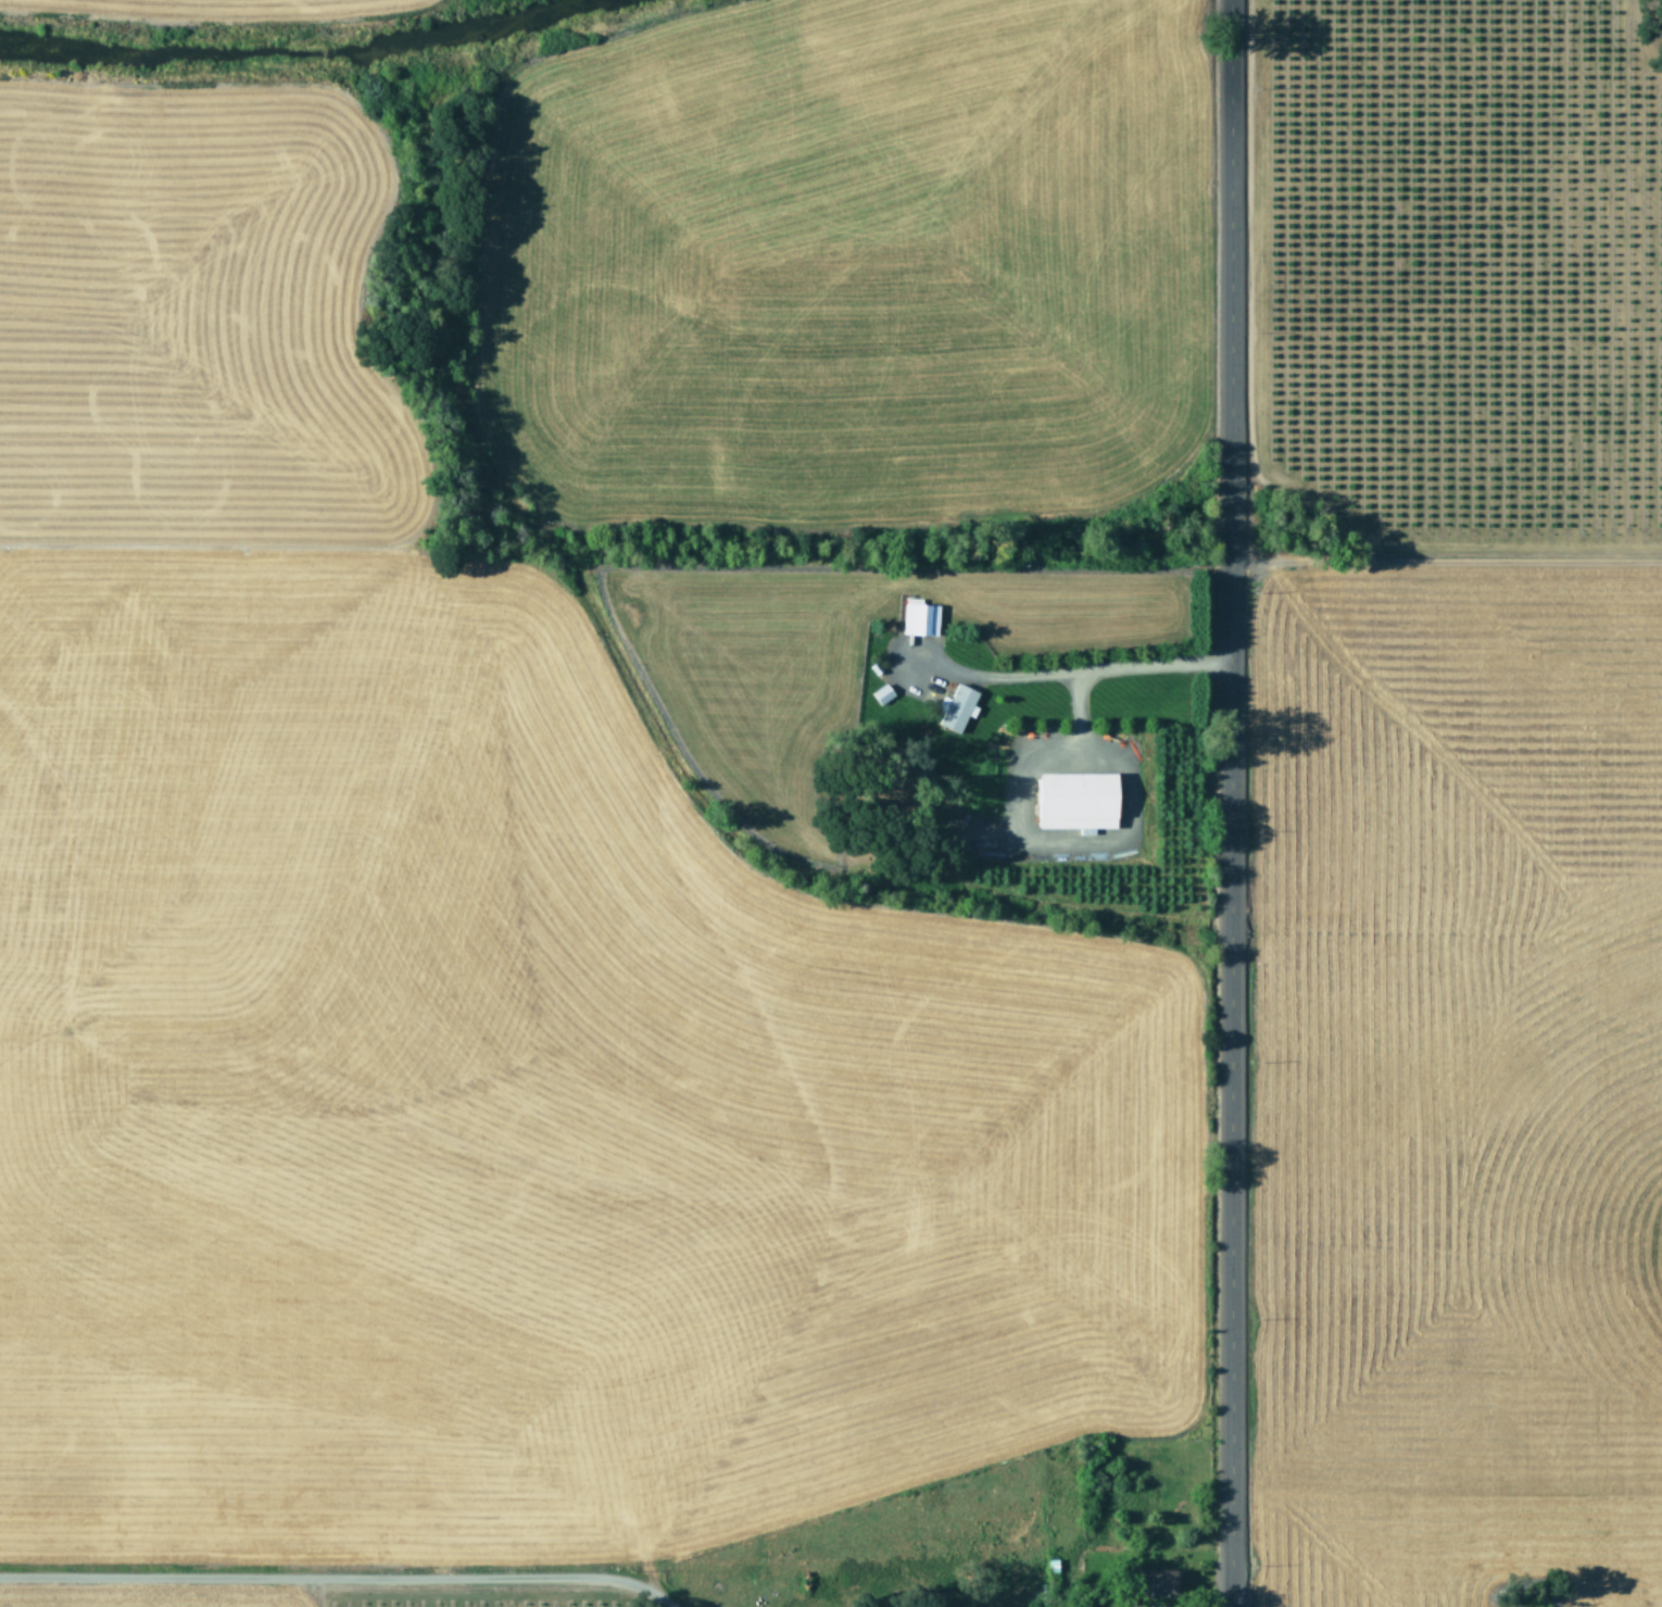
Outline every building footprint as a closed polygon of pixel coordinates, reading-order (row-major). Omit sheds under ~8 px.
[(936,636),(902,635),(903,598),(921,598),(921,603),(939,604),(936,636)] [(957,682),(978,693),(972,704),(978,706),(972,717),(967,715),(958,732),(937,723),(943,712),(935,708),(942,694),(949,699),(957,682)] [(879,704),(870,692),(884,683),(892,695),(879,704)] [(1038,774),(1116,773),(1117,828),(1040,829),(1038,774)] [(1170,1570),(1139,1569),(1138,1594),(1169,1594),(1170,1570)]
